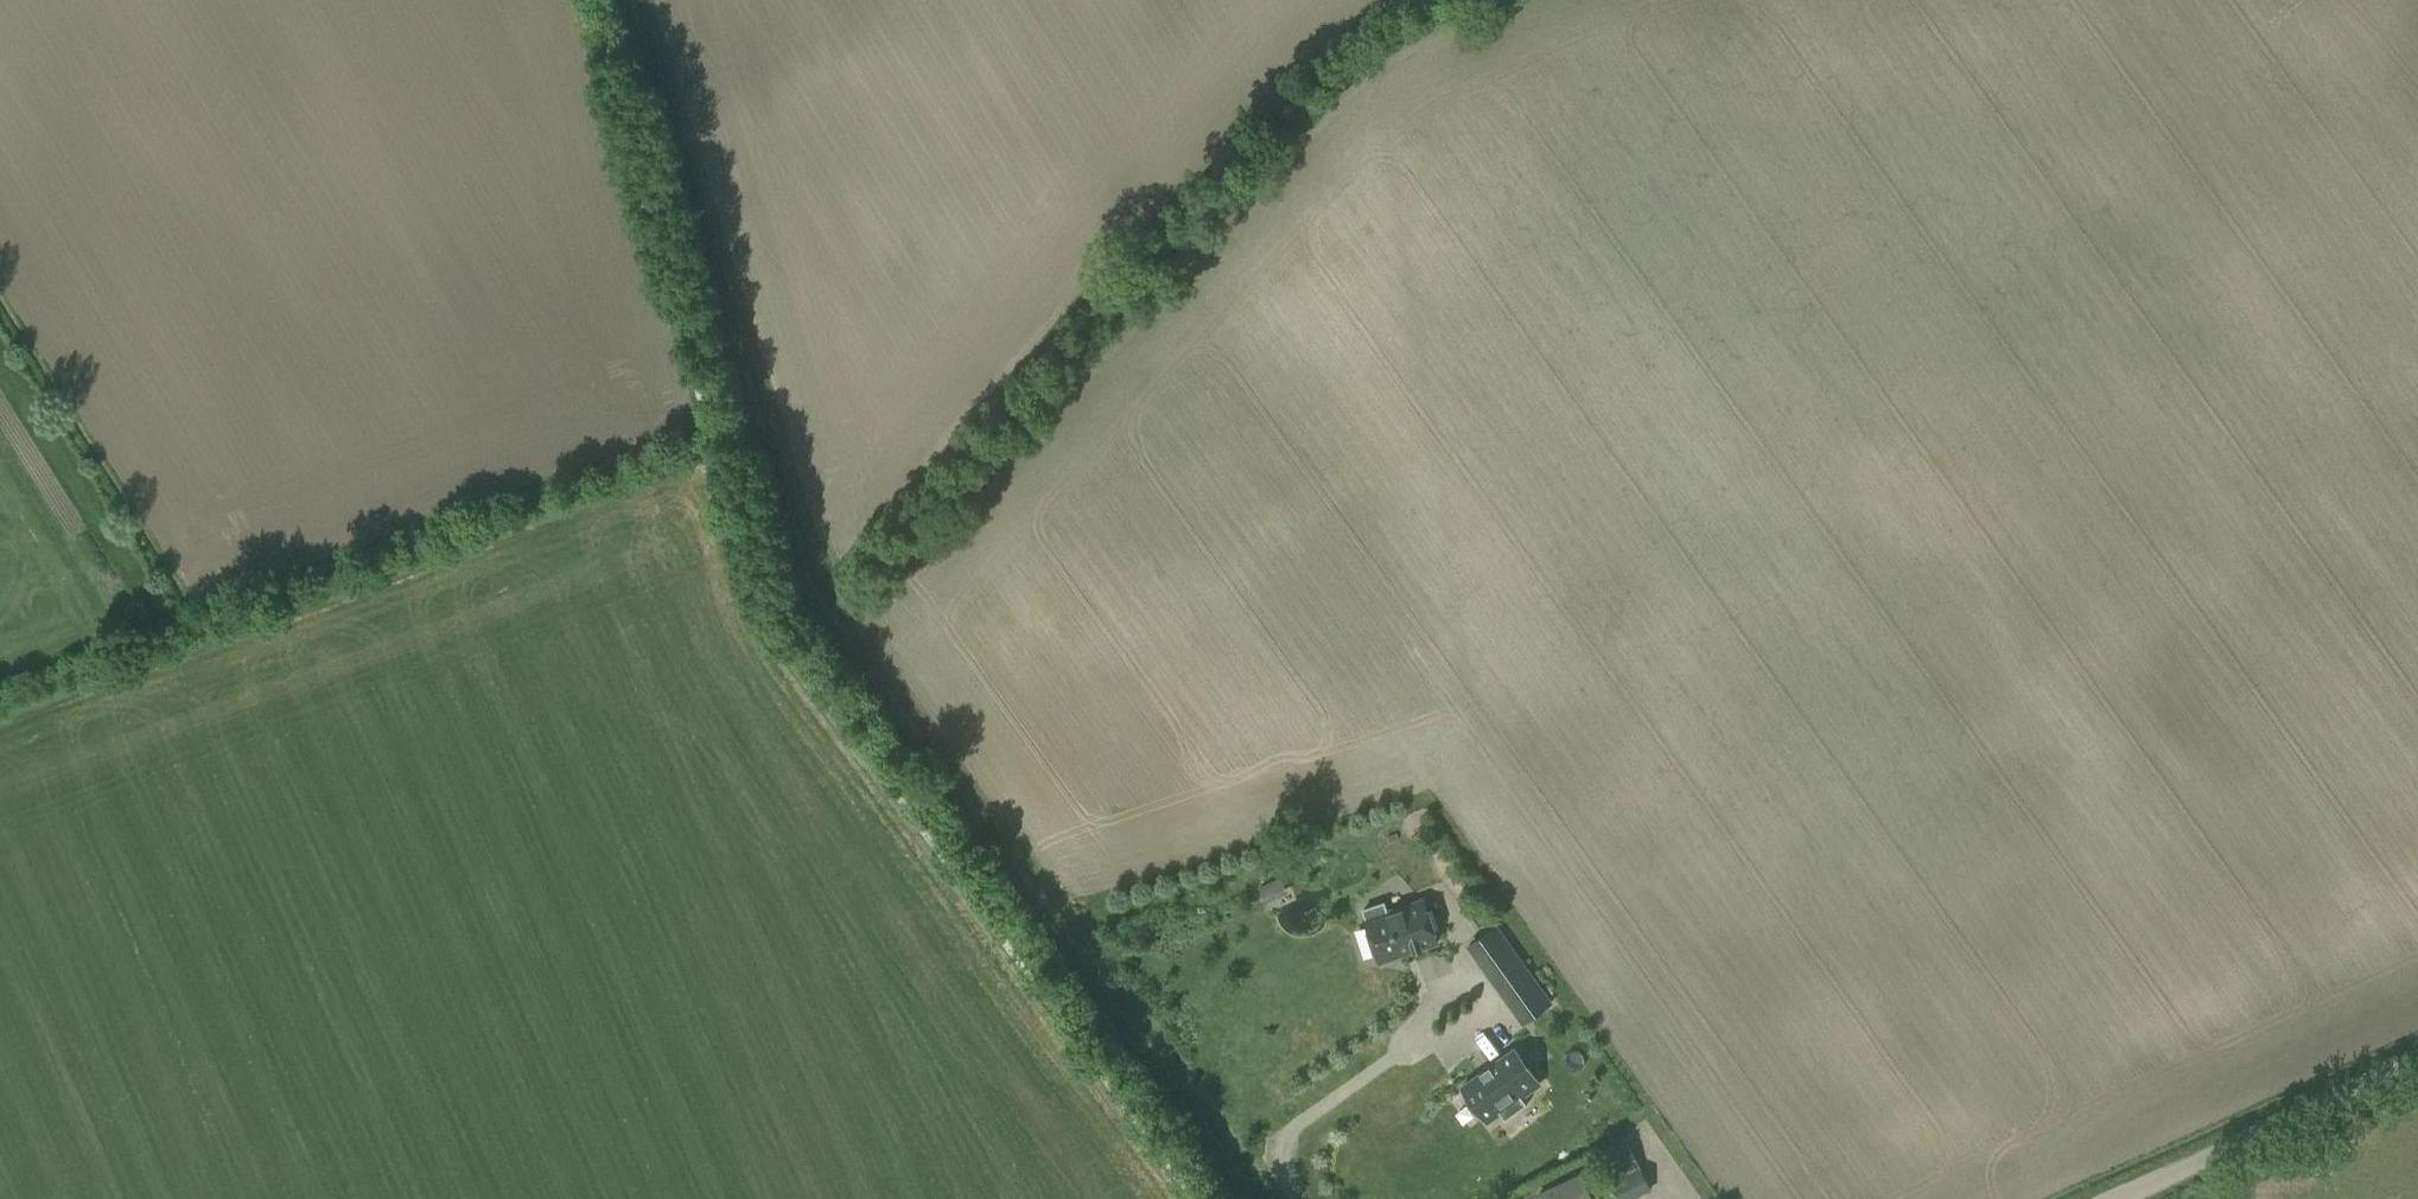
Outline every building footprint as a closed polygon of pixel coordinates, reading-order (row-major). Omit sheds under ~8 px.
[(1377,953),(1397,946),(1400,954),(1438,942),(1424,899),(1387,911),(1384,901),(1363,908),(1366,918),(1365,918),(1377,953)] [(1469,945),(1483,965),(1510,945),(1496,925),(1469,945)] [(1536,982),(1509,1002),(1524,1022),(1551,1002),(1536,982)] [(1518,1092),(1536,1078),(1514,1048),(1491,1065),(1490,1064),(1480,1071),(1481,1073),(1462,1086),(1485,1116),(1496,1108),(1499,1112),(1505,1120),(1527,1103),(1521,1096),(1518,1092)] [(1597,1150),(1621,1198),(1632,1198),(1651,1189),(1626,1136),(1597,1150)] [(1535,1193),(1538,1198),(1594,1198),(1581,1172),(1535,1193)]
